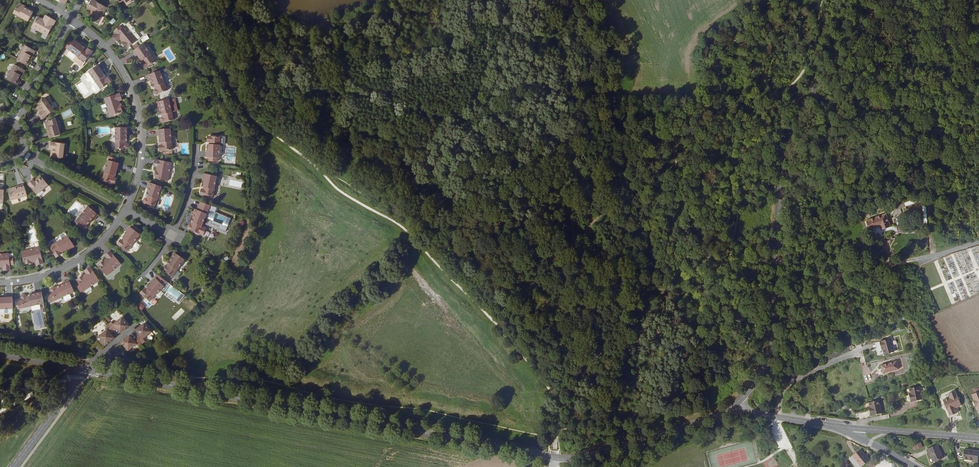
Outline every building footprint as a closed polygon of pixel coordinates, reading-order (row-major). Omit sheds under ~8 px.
[(93,0),(88,8),(92,10),(91,12),(88,18),(99,23),(107,8),(98,3),(93,0)] [(25,7),(19,3),(13,13),(28,22),(34,13),(25,8),(25,7)] [(33,27),(48,36),(56,21),(48,17),(46,21),(44,20),(38,17),(33,27)] [(127,26),(132,33),(136,31),(136,29),(134,27),(133,27),(131,24),(129,24),(127,26)] [(122,42),(124,44),(128,48),(138,40),(132,33),(127,26),(123,28),(117,33),(114,36),(118,41),(120,39),(122,42)] [(84,50),(85,48),(80,44),(80,43),(75,39),(67,49),(68,49),(84,62),(91,53),(91,51),(88,50),(87,50),(86,51),(84,50)] [(144,44),(134,51),(137,56),(138,56),(142,61),(143,60),(144,62),(143,63),(142,64),(145,69),(155,62),(144,44)] [(31,56),(33,57),(36,52),(26,46),(18,61),(26,65),(31,56)] [(73,58),(75,55),(68,49),(65,52),(66,55),(70,58),(73,58)] [(103,77),(105,76),(101,71),(102,70),(98,64),(88,72),(100,89),(109,83),(110,81),(108,78),(106,78),(105,79),(103,77)] [(21,75),(22,76),(25,71),(15,65),(7,80),(16,85),(21,75)] [(168,91),(160,71),(148,75),(151,82),(152,81),(154,87),(156,87),(157,89),(155,89),(154,92),(155,94),(158,95),(168,91)] [(100,89),(88,72),(85,74),(97,91),(100,89)] [(82,98),(73,85),(69,89),(77,100),(82,98)] [(120,108),(119,105),(118,101),(122,100),(120,94),(104,99),(110,117),(122,113),(120,108)] [(39,113),(43,119),(54,110),(46,98),(37,105),(42,111),(41,112),(39,113)] [(174,120),(169,99),(157,102),(158,109),(160,108),(162,115),(164,114),(164,116),(163,117),(161,119),(162,121),(164,122),(174,120)] [(70,109),(61,113),(64,119),(73,115),(70,109)] [(48,128),(50,138),(60,135),(55,119),(44,122),(46,129),(48,128)] [(125,141),(126,141),(127,141),(127,134),(128,134),(128,128),(116,128),(116,149),(127,149),(128,148),(128,145),(126,143),(125,143),(125,141)] [(173,149),(171,128),(158,129),(159,136),(160,136),(161,142),(162,142),(163,144),(161,145),(160,145),(160,150),(173,149)] [(211,144),(209,144),(209,150),(207,150),(207,157),(219,158),(220,136),(208,135),(208,142),(209,142),(211,142),(211,144)] [(52,157),(63,159),(65,144),(50,143),(49,149),(52,149),(53,150),(52,157)] [(158,170),(157,173),(156,178),(169,181),(173,162),(156,159),(155,166),(158,167),(158,170)] [(113,176),(115,176),(117,170),(118,170),(120,163),(108,160),(102,181),(114,184),(115,179),(114,178),(113,178),(113,176)] [(205,189),(203,189),(202,189),(201,194),(213,196),(217,176),(205,173),(203,180),(205,180),(204,187),(206,187),(205,189)] [(37,194),(48,184),(41,176),(35,182),(34,180),(33,179),(28,183),(37,194)] [(162,186),(150,182),(148,189),(149,189),(147,196),(148,196),(149,196),(148,199),(147,198),(145,199),(144,201),(146,203),(156,207),(162,186)] [(15,189),(14,187),(8,189),(11,200),(27,195),(24,186),(15,189)] [(193,225),(191,224),(189,225),(188,227),(189,229),(199,233),(202,226),(207,214),(210,209),(201,205),(198,210),(196,209),(193,215),(194,216),(192,222),(194,222),(193,225)] [(87,222),(89,223),(93,218),(94,219),(98,214),(89,206),(75,222),(83,229),(86,229),(87,227),(87,225),(86,224),(87,222)] [(865,221),(868,231),(880,228),(881,231),(891,228),(887,214),(865,221)] [(124,243),(122,242),(121,241),(118,245),(128,253),(140,236),(130,229),(126,234),(127,234),(123,240),(125,241),(124,243)] [(62,250),(63,252),(68,248),(69,249),(75,246),(69,235),(68,236),(50,246),(57,257),(62,254),(61,253),(60,251),(62,250)] [(29,263),(33,262),(36,261),(37,264),(44,263),(40,247),(22,251),(24,264),(29,263)] [(106,261),(103,263),(99,267),(108,277),(122,265),(111,252),(106,257),(108,259),(106,261)] [(168,267),(167,266),(165,266),(163,269),(164,271),(173,277),(185,260),(175,252),(171,258),(172,259),(168,264),(168,265),(169,265),(168,267)] [(0,267),(3,267),(3,270),(10,269),(9,253),(0,254),(0,267)] [(100,281),(92,268),(85,271),(87,274),(85,276),(82,278),(78,280),(85,291),(100,281)] [(147,291),(146,290),(145,289),(142,289),(140,291),(141,293),(150,302),(159,293),(165,286),(155,278),(151,283),(152,284),(147,289),(149,290),(147,291)] [(75,293),(70,281),(64,284),(65,285),(58,288),(59,288),(59,290),(57,291),(57,289),(54,288),(52,289),(51,291),(56,301),(75,293)] [(165,286),(159,293),(172,306),(178,299),(165,286)] [(24,308),(44,304),(42,292),(35,293),(35,295),(29,296),(29,298),(27,298),(27,297),(25,295),(23,295),(22,298),(24,308)] [(0,310),(13,309),(12,296),(5,297),(6,298),(0,299),(0,310)] [(140,301),(136,305),(141,310),(145,307),(140,301)] [(108,325),(114,332),(117,329),(119,331),(120,330),(122,333),(130,327),(122,318),(114,325),(111,322),(108,325)] [(138,337),(144,344),(148,342),(145,339),(153,332),(146,323),(139,329),(141,333),(140,333),(141,334),(138,337)] [(111,335),(114,332),(108,325),(105,327),(108,330),(99,338),(107,346),(114,340),(111,337),(112,336),(111,335)] [(141,347),(144,344),(138,337),(135,340),(134,338),(133,339),(130,336),(123,342),(130,351),(138,344),(141,347)] [(896,338),(879,342),(883,356),(899,351),(896,338)] [(898,361),(882,366),(884,373),(900,369),(898,361)] [(814,382),(804,387),(813,404),(819,401),(818,397),(821,396),(814,382)] [(910,397),(909,397),(910,402),(921,401),(920,387),(909,389),(910,394),(910,397)] [(950,398),(943,401),(944,404),(943,405),(944,409),(946,409),(947,412),(949,417),(956,415),(955,411),(954,409),(957,409),(961,407),(957,396),(956,396),(955,393),(948,395),(950,398)] [(869,412),(871,417),(882,415),(879,401),(869,403),(870,408),(871,412),(869,412)] [(937,446),(927,451),(933,465),(943,461),(937,446)] [(859,462),(866,456),(860,450),(853,455),(856,459),(859,462)] [(965,450),(963,459),(974,461),(974,462),(978,462),(978,451),(965,450)] [(846,462),(849,465),(856,459),(853,455),(853,456),(854,457),(850,460),(849,459),(846,462)] [(870,461),(866,456),(859,462),(856,459),(849,465),(850,466),(863,466),(870,461)]
